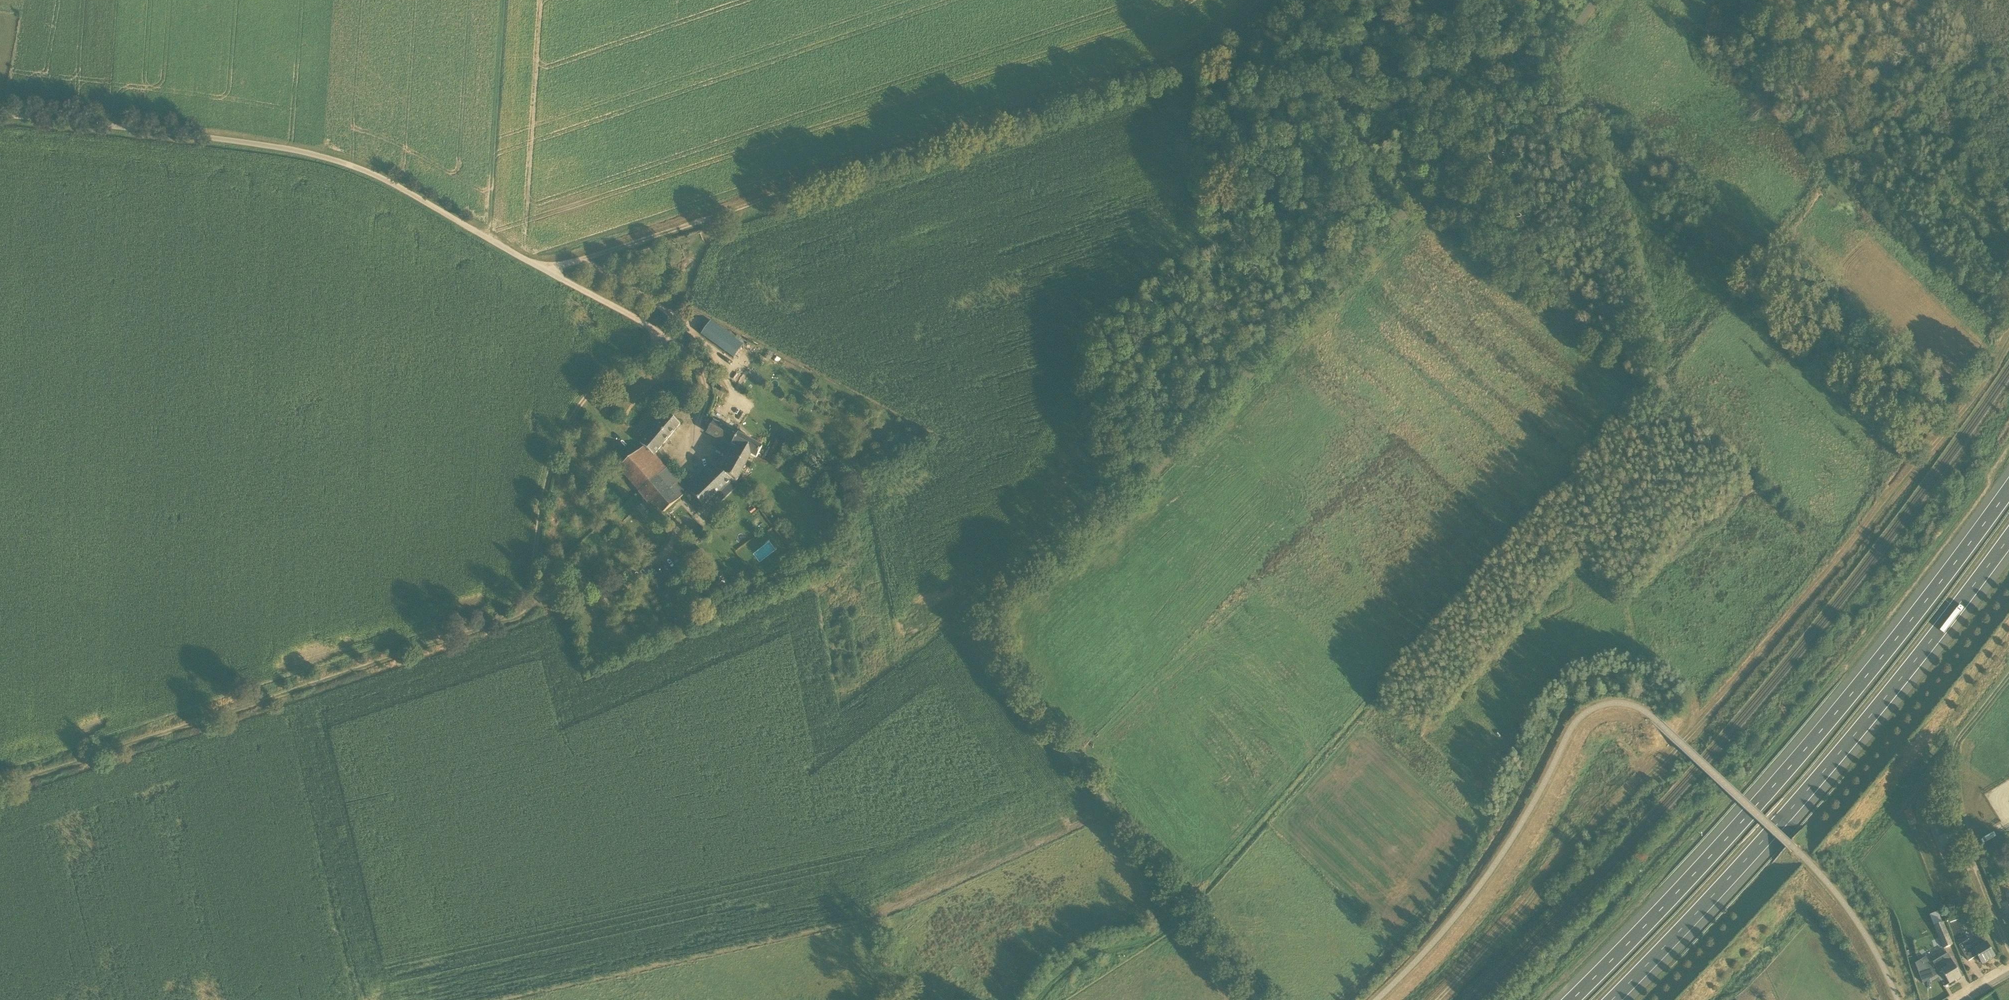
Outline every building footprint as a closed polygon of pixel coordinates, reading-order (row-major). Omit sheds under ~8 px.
[(701,334),(734,358),(743,345),(711,321),(701,334)] [(739,384),(746,373),(737,368),(731,378),(739,384)] [(680,424),(667,413),(666,413),(640,443),(653,455),(680,424)] [(731,445),(737,434),(713,421),(707,431),(731,445)] [(733,446),(750,455),(756,458),(762,448),(737,434),(731,445),(733,446)] [(750,455),(733,446),(720,472),(719,473),(737,482),(750,455)] [(638,453),(639,452),(638,451),(617,469),(618,471),(619,470),(639,493),(658,476),(638,453)] [(658,476),(639,493),(659,517),(689,490),(680,480),(678,481),(666,469),(667,468),(658,476)] [(715,470),(691,494),(703,507),(711,500),(716,505),(728,494),(729,494),(736,487),(737,482),(719,473),(720,472),(715,470)] [(1944,948),(1953,945),(1943,923),(1935,926),(1944,948)] [(1959,946),(1969,961),(1978,956),(1983,964),(1995,957),(1984,938),(1972,945),(1968,940),(1959,946)] [(1923,982),(1937,975),(1927,955),(1913,963),(1923,982)] [(1950,984),(1962,977),(1950,957),(1944,960),(1948,967),(1942,970),(1950,984)]
